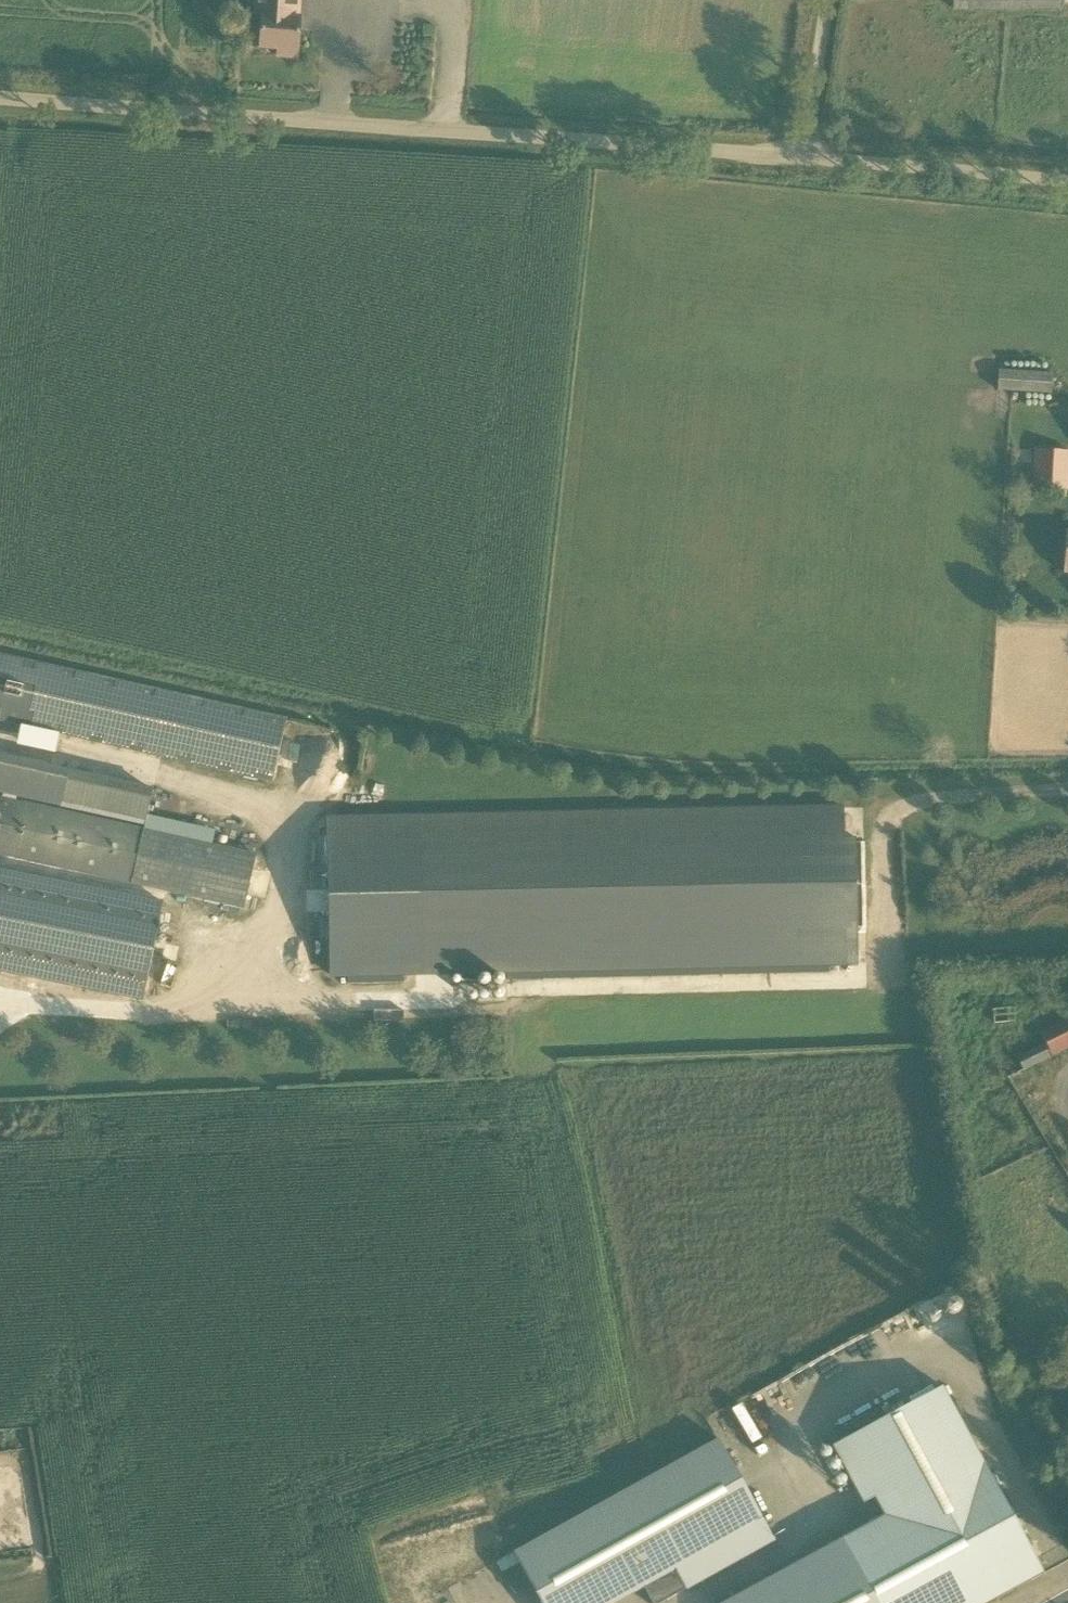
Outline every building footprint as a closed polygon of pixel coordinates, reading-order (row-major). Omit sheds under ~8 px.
[(254,16),(252,16),(251,30),(261,31),(259,49),(277,50),(277,57),(296,59),(298,19),(297,19),(298,0),(255,0),(254,16)] [(1047,394),(1049,373),(999,370),(997,391),(1011,391),(1047,394)] [(1036,487),(1067,488),(1067,447),(1038,447),(1036,487)] [(273,780),(287,716),(0,653),(0,720),(273,780)] [(130,883),(141,828),(15,800),(17,794),(143,824),(151,791),(0,756),(0,790),(3,791),(2,797),(0,797),(0,855),(130,883)] [(843,808),(416,818),(387,818),(326,820),(329,975),(419,973),(846,963),(846,939),(857,939),(857,933),(865,933),(863,843),(855,844),(855,840),(844,840),(843,808)] [(141,828),(130,883),(244,908),(255,853),(141,828)] [(143,1000),(163,902),(0,869),(0,971),(143,1000)] [(1067,1048),(1067,1030),(1066,1026),(1041,1038),(1051,1056),(1067,1048)] [(1018,1057),(1024,1070),(1048,1058),(1041,1045),(1018,1057)] [(1043,1572),(984,1462),(983,1462),(941,1385),(843,1439),(885,1515),(722,1602),(986,1602),(1043,1572)] [(772,1540),(717,1441),(512,1554),(539,1602),(613,1602),(643,1586),(652,1602),(658,1602),(772,1540)]
